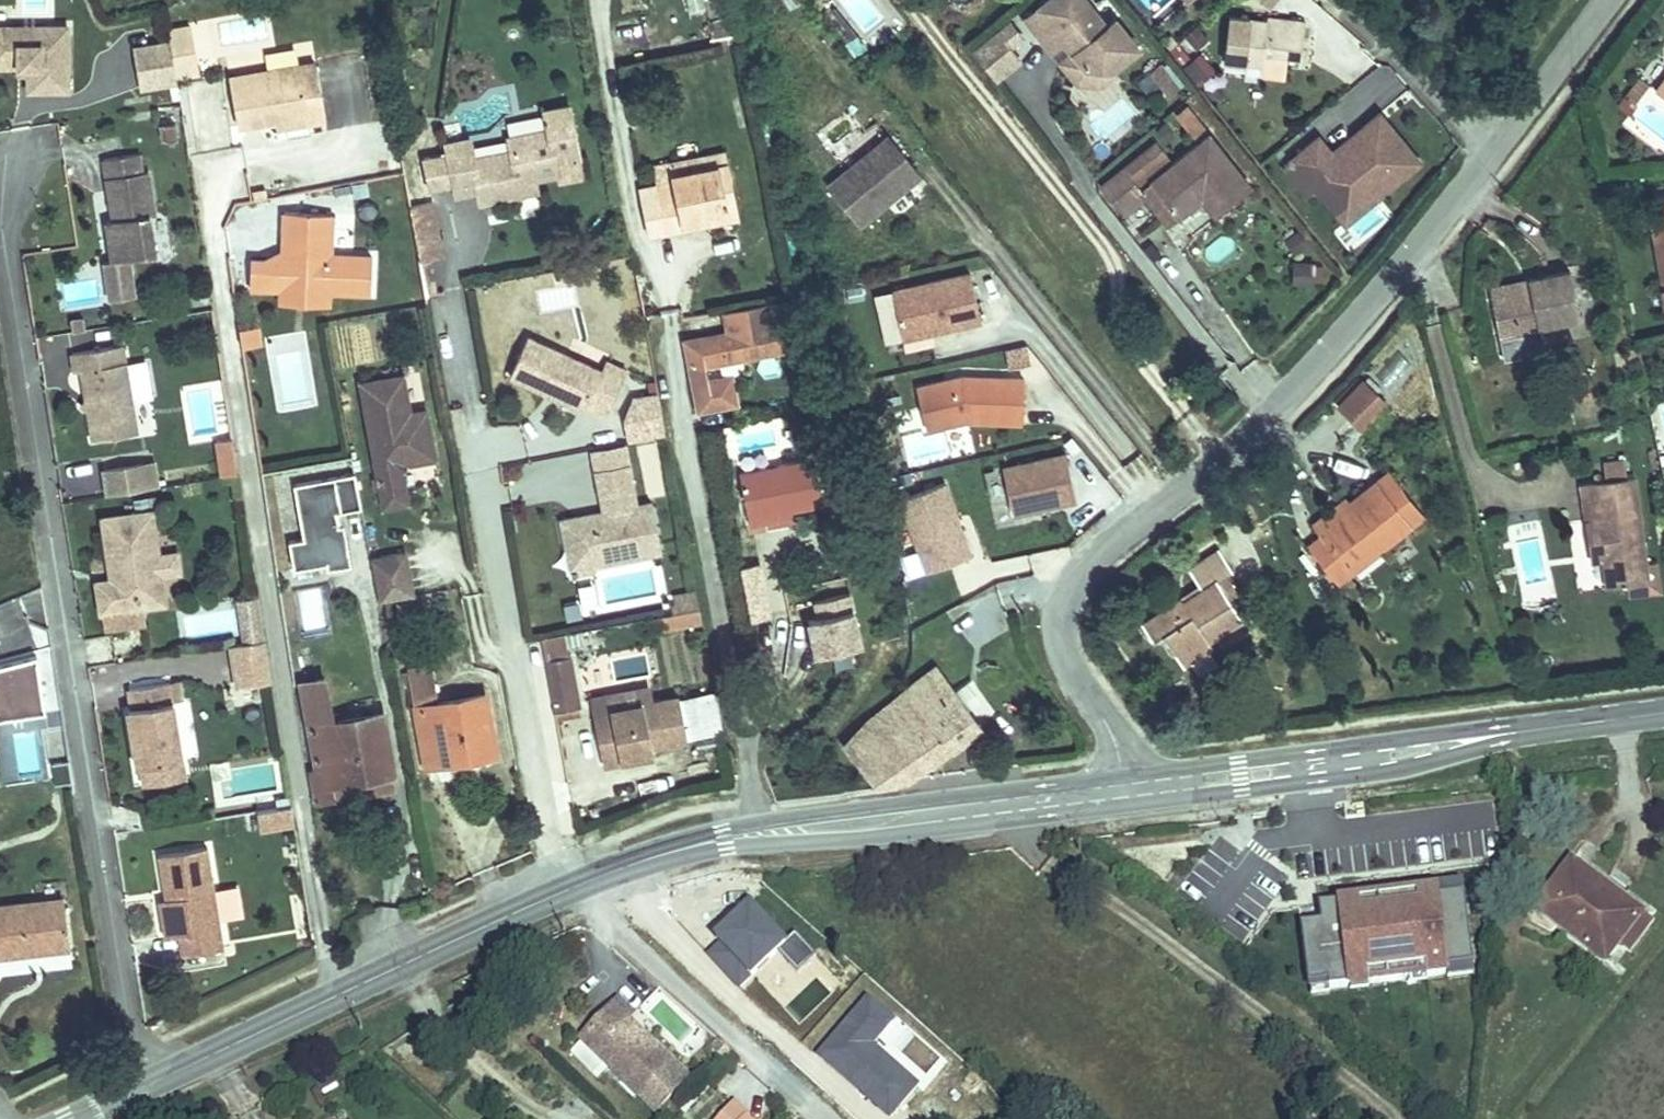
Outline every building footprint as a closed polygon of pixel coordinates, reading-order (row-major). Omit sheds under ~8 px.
[(1008,29),(1035,61),(1052,47),(1061,58),(1055,63),(1066,77),(1092,81),(1123,56),(1099,27),(1087,36),(1057,0),(1042,0),(1008,29)] [(1235,14),(1230,57),(1247,59),(1248,50),(1275,53),(1285,54),(1289,13),(1252,9),(1251,15),(1235,14)] [(0,19),(0,59),(2,58),(12,58),(13,68),(13,82),(52,80),(49,17),(0,19)] [(995,39),(982,50),(994,64),(1007,53),(995,39)] [(157,41),(147,43),(150,62),(123,66),(127,97),(165,91),(157,41)] [(150,62),(147,43),(120,47),(123,66),(150,62)] [(1663,103),(1663,44),(1636,79),(1663,103)] [(316,50),(227,65),(238,133),(333,122),(316,50)] [(982,50),(961,68),(983,94),(1004,77),(994,64),(982,50)] [(1274,62),(1275,53),(1248,50),(1247,59),(1274,62)] [(1198,86),(1215,73),(1200,53),(1183,66),(1198,86)] [(12,58),(2,58),(3,68),(13,68),(12,58)] [(1066,77),(1055,63),(1042,73),(1052,92),(1083,100),(1097,87),(1092,81),(1066,77)] [(1141,68),(1119,87),(1137,108),(1159,90),(1141,68)] [(464,125),(428,132),(431,144),(436,171),(438,182),(473,175),(475,189),(516,181),(514,168),(529,165),(554,160),(551,147),(576,143),(567,94),(540,100),(543,116),(504,123),(506,138),(468,145),(464,125)] [(1163,108),(1153,116),(1171,136),(1181,128),(1163,108)] [(1297,141),(1261,169),(1285,200),(1294,193),(1307,183),(1323,205),(1349,185),(1359,198),(1395,170),(1357,120),(1337,136),(1339,140),(1331,146),(1328,143),(1309,157),(1297,141)] [(157,126),(160,144),(176,141),(173,123),(157,126)] [(924,177),(887,134),(826,184),(862,228),(924,177)] [(1331,146),(1339,140),(1337,136),(1328,143),(1331,146)] [(682,196),(712,192),(704,138),(655,145),(656,152),(642,154),(643,157),(622,160),(629,204),(663,199),(662,193),(681,190),(682,196)] [(1155,192),(1177,219),(1196,203),(1213,190),(1227,208),(1249,190),(1209,138),(1149,185),(1155,192)] [(431,144),(405,149),(411,176),(436,171),(431,144)] [(117,156),(82,162),(90,214),(95,213),(97,222),(92,223),(86,224),(92,263),(134,256),(128,218),(133,218),(126,174),(120,175),(117,156)] [(1143,200),(1130,183),(1140,175),(1131,163),(1095,191),(1117,219),(1143,200)] [(529,165),(514,168),(516,181),(531,178),(529,165)] [(1320,228),(1359,198),(1349,185),(1323,205),(1307,183),(1294,193),(1320,228)] [(1213,190),(1196,203),(1210,220),(1227,208),(1213,190)] [(1177,219),(1155,192),(1144,201),(1167,227),(1177,219)] [(340,207),(287,200),(286,253),(255,250),(258,287),(285,292),(286,315),(338,312),(338,293),(373,294),(376,253),(339,250),(340,207)] [(1290,286),(1313,287),(1313,262),(1291,261),(1290,286)] [(966,272),(887,292),(901,346),(980,326),(966,272)] [(1500,286),(1459,292),(1467,351),(1512,344),(1509,323),(1552,317),(1545,273),(1498,279),(1500,286)] [(690,309),(694,337),(760,328),(756,300),(745,301),(742,278),(698,284),(701,307),(690,309)] [(241,351),(261,346),(257,325),(236,330),(241,351)] [(106,348),(104,329),(59,334),(61,354),(106,348)] [(113,438),(100,350),(49,358),(52,376),(59,375),(63,403),(71,409),(65,416),(70,445),(113,438)] [(504,359),(489,404),(568,430),(570,423),(594,431),(606,394),(582,386),(504,359)] [(223,364),(231,472),(256,470),(248,362),(223,364)] [(582,386),(606,394),(609,385),(585,377),(582,386)] [(1022,429),(1022,379),(917,379),(917,429),(1022,429)] [(1333,384),(1327,388),(1334,399),(1340,395),(1333,384)] [(390,392),(349,398),(370,523),(392,519),(390,505),(387,485),(390,480),(420,475),(412,429),(396,431),(390,392)] [(63,403),(57,411),(65,416),(71,409),(63,403)] [(916,413),(894,419),(907,470),(972,455),(965,427),(922,437),(916,413)] [(778,434),(700,447),(711,504),(736,499),(735,494),(787,485),(778,434)] [(230,438),(213,441),(218,478),(235,475),(230,438)] [(1000,488),(985,491),(993,535),(1040,527),(1037,512),(1074,506),(1065,455),(997,466),(1000,488)] [(1623,459),(1601,462),(1604,481),(1626,477),(1623,459)] [(103,497),(158,492),(155,464),(100,469),(103,497)] [(353,478),(288,489),(302,573),(368,562),(353,478)] [(946,484),(896,498),(919,577),(969,562),(946,484)] [(577,493),(580,510),(610,505),(607,487),(577,493)] [(1338,524),(1306,545),(1291,556),(1317,594),(1409,530),(1385,492),(1367,503),(1338,524)] [(1547,519),(1552,542),(1563,540),(1567,558),(1555,560),(1560,590),(1598,584),(1612,582),(1610,572),(1598,510),(1591,512),(1588,493),(1567,497),(1570,515),(1547,519)] [(1333,516),(1338,524),(1367,503),(1362,496),(1333,516)] [(580,510),(584,532),(614,526),(610,505),(580,510)] [(1296,530),(1306,545),(1338,524),(1333,516),(1328,509),(1296,530)] [(130,519),(81,527),(89,582),(97,581),(98,588),(90,589),(75,591),(80,621),(122,615),(121,605),(143,601),(140,583),(137,564),(130,519)] [(641,572),(632,523),(614,526),(584,532),(545,539),(551,574),(569,571),(572,585),(641,572)] [(1548,538),(1519,539),(1521,587),(1550,586),(1548,538)] [(1563,540),(1552,542),(1555,560),(1567,558),(1563,540)] [(1132,623),(1143,642),(1170,627),(1175,635),(1214,613),(1191,577),(1209,566),(1198,550),(1161,572),(1169,584),(1154,592),(1151,586),(1109,611),(1119,629),(1132,623)] [(156,561),(137,564),(140,583),(159,580),(156,561)] [(758,564),(736,569),(748,625),(771,620),(758,564)] [(1612,582),(1598,584),(1599,594),(1624,590),(1620,570),(1610,572),(1612,582)] [(390,571),(356,577),(363,620),(398,615),(390,571)] [(569,571),(551,574),(555,594),(573,591),(572,585),(569,571)] [(97,581),(89,582),(90,589),(98,588),(97,581)] [(801,599),(808,661),(858,655),(851,593),(801,599)] [(143,601),(121,605),(122,615),(145,611),(143,601)] [(178,614),(181,643),(228,638),(225,609),(178,614)] [(671,610),(648,614),(651,632),(674,628),(671,610)] [(1170,627),(1143,642),(1152,657),(1179,642),(1175,635),(1170,627)] [(253,651),(219,657),(226,700),(260,694),(253,651)] [(32,702),(28,655),(0,662),(0,706),(32,702)] [(398,695),(422,690),(416,657),(392,661),(398,695)] [(867,712),(905,758),(912,756),(966,721),(927,667),(867,712)] [(422,690),(398,695),(409,759),(426,756),(423,742),(478,730),(469,681),(422,690)] [(312,807),(320,806),(318,792),(336,789),(334,775),(388,766),(380,713),(331,721),(325,683),(299,687),(314,776),(307,777),(312,807)] [(164,773),(152,696),(107,703),(110,723),(106,723),(111,752),(116,751),(117,758),(112,759),(115,781),(119,781),(164,773)] [(583,720),(586,736),(625,728),(622,712),(583,720)] [(905,758),(867,712),(847,727),(877,764),(905,758)] [(37,719),(19,722),(21,732),(38,729),(37,719)] [(568,740),(579,793),(597,790),(595,780),(631,772),(662,766),(653,722),(625,728),(586,736),(568,740)] [(46,776),(38,729),(21,732),(25,757),(30,756),(34,778),(46,776)] [(423,742),(426,756),(481,745),(478,730),(423,742)] [(270,763),(233,773),(241,798),(277,788),(270,763)] [(318,792),(320,806),(393,794),(388,766),(334,775),(336,789),(318,792)] [(164,773),(119,781),(122,800),(167,793),(164,773)] [(289,801),(254,808),(260,832),(294,824),(289,801)] [(187,865),(139,873),(144,910),(148,909),(149,917),(146,918),(149,939),(156,938),(158,954),(161,973),(203,967),(187,865)] [(1555,868),(1516,913),(1587,972),(1625,926),(1555,868)] [(1302,917),(1311,992),(1473,971),(1461,876),(1316,895),(1319,915),(1302,917)] [(0,897),(0,946),(46,940),(39,892),(0,897)] [(774,951),(796,972),(813,954),(750,895),(699,948),(740,987),(774,951)] [(46,940),(0,946),(0,964),(48,957),(46,940)] [(641,1050),(619,1029),(616,1032),(606,1024),(607,1024),(609,1021),(596,1009),(600,1004),(586,991),(550,1030),(609,1084),(641,1050)] [(619,1029),(609,1021),(607,1024),(606,1024),(616,1032),(619,1029)] [(691,1118),(723,1118),(725,1116),(709,1100),(691,1118)] [(306,1107),(296,1118),(320,1118),(306,1107)]
